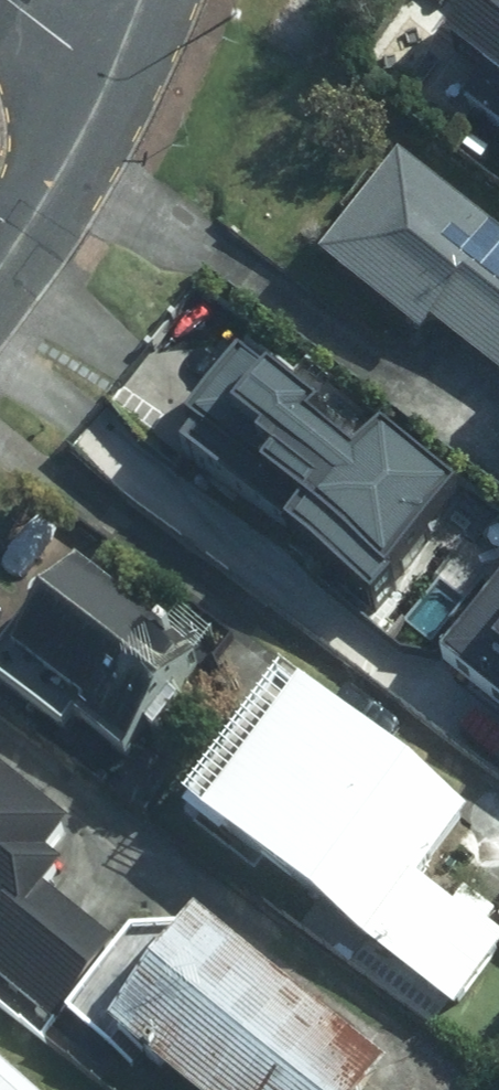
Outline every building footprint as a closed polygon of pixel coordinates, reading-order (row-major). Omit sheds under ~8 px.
[(484,99),(498,110),(498,78),(484,99)] [(417,149),(338,253),(498,375),(498,212),(417,149)] [(206,427),(190,449),(300,531),(292,541),(369,598),(458,480),(394,433),(368,467),(316,428),(329,411),(247,350),(195,419),(206,427)] [(214,650),(101,558),(34,639),(146,731),(214,650)] [(448,654),(498,690),(498,583),(448,654)] [(485,804),(321,678),(224,804),(388,929),(485,804)] [(0,759),(0,913),(10,920),(0,933),(0,971),(61,1015),(117,936),(65,898),(88,866),(67,850),(87,821),(0,759)] [(135,1027),(216,1089),(383,1089),(412,1053),(227,910),(135,1027)] [(0,1057),(0,1089),(35,1089),(0,1057)]
